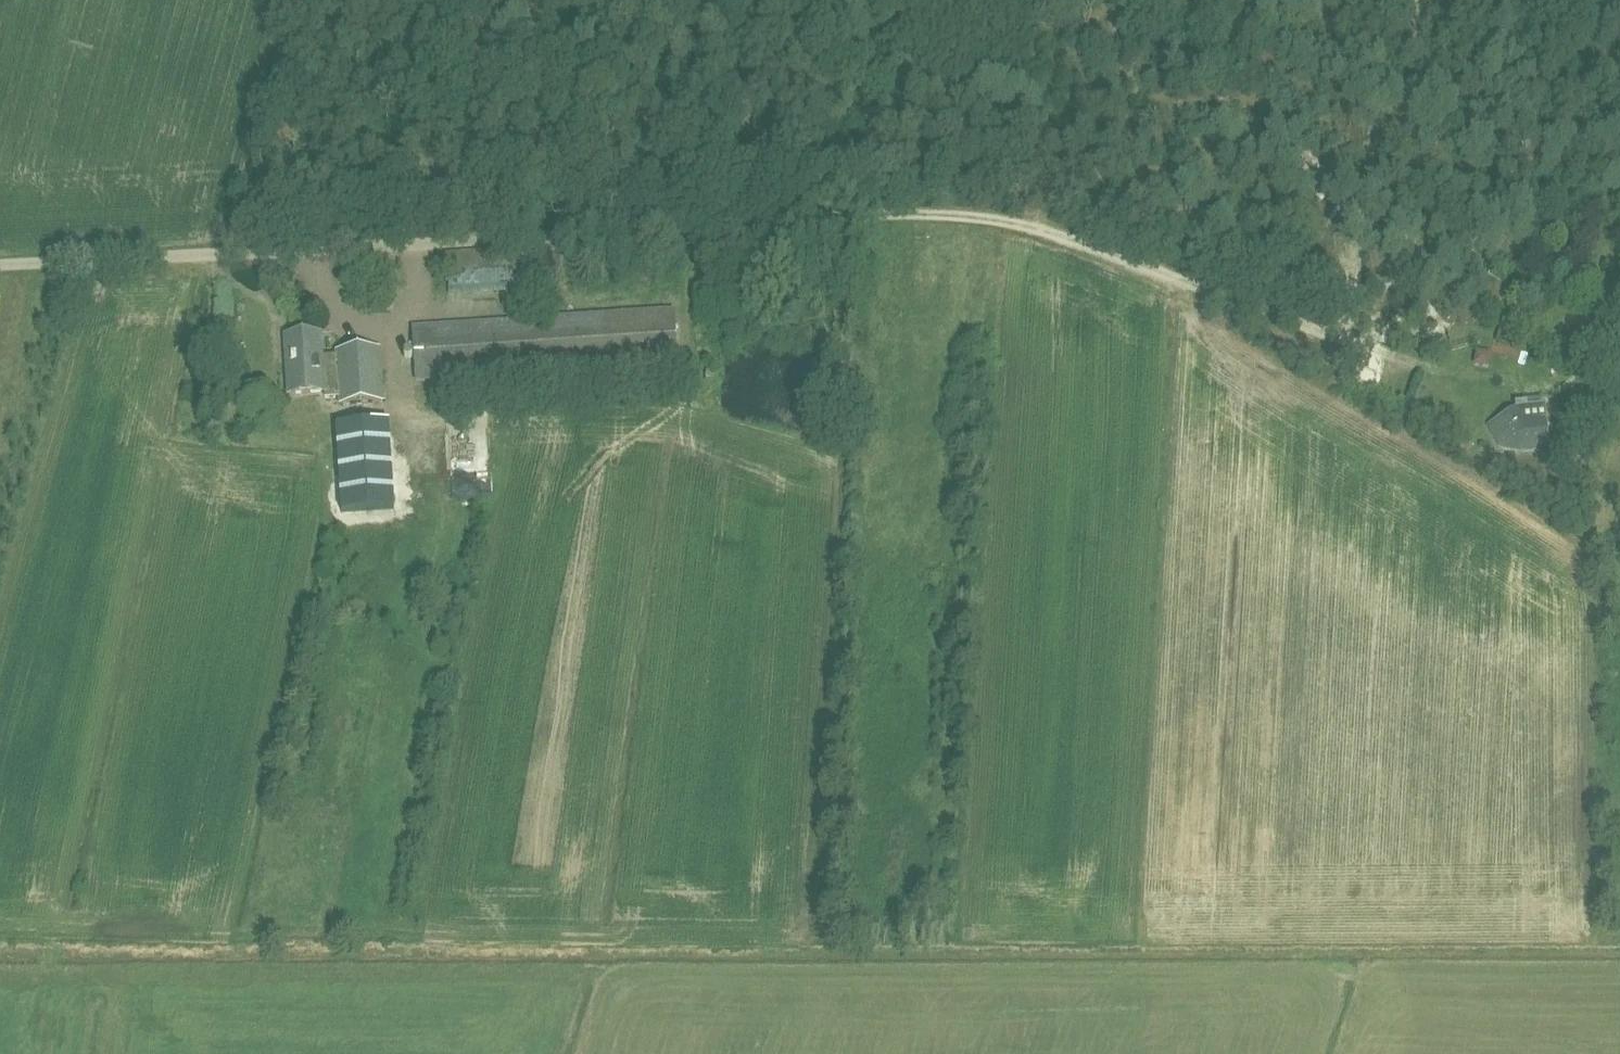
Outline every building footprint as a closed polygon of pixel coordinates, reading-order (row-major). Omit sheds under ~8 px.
[(470,298),(513,300),(514,290),(470,288),(470,298)] [(677,363),(674,310),(413,327),(416,380),(677,363)] [(320,333),(285,335),(289,395),(325,393),(325,398),(338,397),(339,404),(382,401),(379,348),(336,351),(336,355),(321,356),(320,333)] [(1520,407),(1515,411),(1491,424),(1501,440),(1497,442),(1500,446),(1515,437),(1517,451),(1541,448),(1541,449),(1554,448),(1549,403),(1533,405),(1532,399),(1519,401),(1520,407)] [(393,509),(388,422),(335,425),(340,512),(393,509)] [(466,468),(490,464),(486,444),(463,449),(466,468)]
